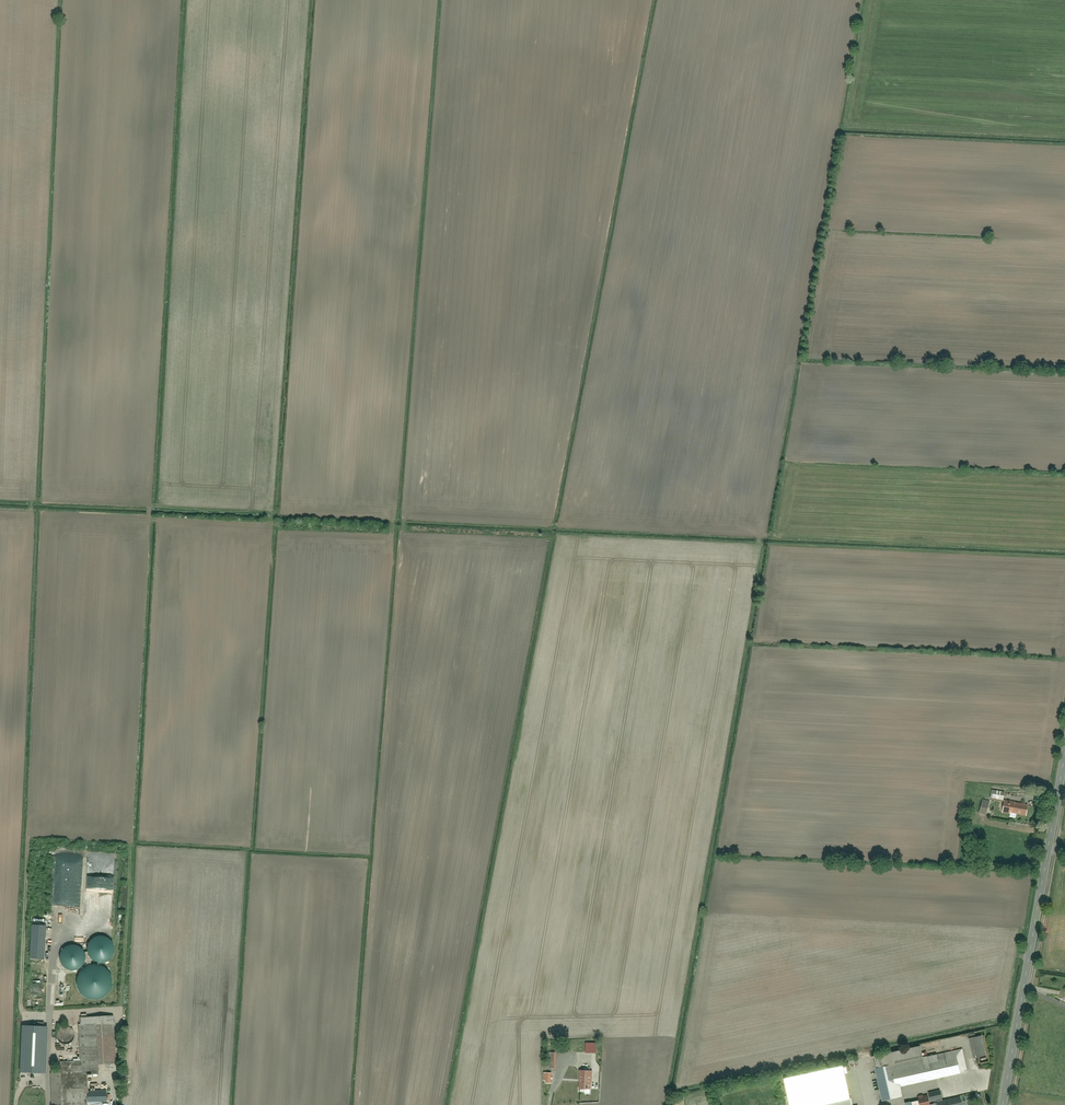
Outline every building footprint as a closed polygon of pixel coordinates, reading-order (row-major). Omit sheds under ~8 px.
[(993,790),(991,800),(1004,802),(1006,792),(993,790)] [(982,800),(979,813),(987,814),(990,801),(982,800)] [(1005,801),(1003,813),(1029,817),(1031,806),(1005,801)] [(51,1104),(90,1104),(90,1095),(89,1074),(101,1074),(101,1063),(117,1062),(115,1016),(79,1018),(81,1061),(58,1061),(58,1072),(50,1072),(51,1104)] [(73,1028),(71,1027),(69,1026),(65,1026),(62,1027),(60,1029),(58,1033),(58,1036),(59,1039),(61,1041),(63,1042),(66,1043),(68,1043),(71,1042),(74,1040),(75,1037),(75,1033),(74,1030),(73,1028)] [(970,1040),(975,1060),(988,1056),(983,1037),(970,1040)] [(905,1097),(903,1088),(968,1072),(962,1049),(925,1058),(922,1046),(873,1058),(884,1102),(905,1097)] [(849,1099),(843,1066),(784,1079),(790,1104),(820,1104),(849,1099)] [(579,1071),(579,1089),(592,1090),(592,1071),(579,1071)] [(544,1074),(544,1083),(552,1083),(552,1074),(544,1074)] [(965,1098),(943,1102),(941,1090),(927,1093),(927,1095),(918,1097),(918,1100),(910,1102),(911,1104),(966,1104),(965,1098)] [(108,1094),(103,1094),(90,1095),(90,1104),(108,1104),(108,1094)]
